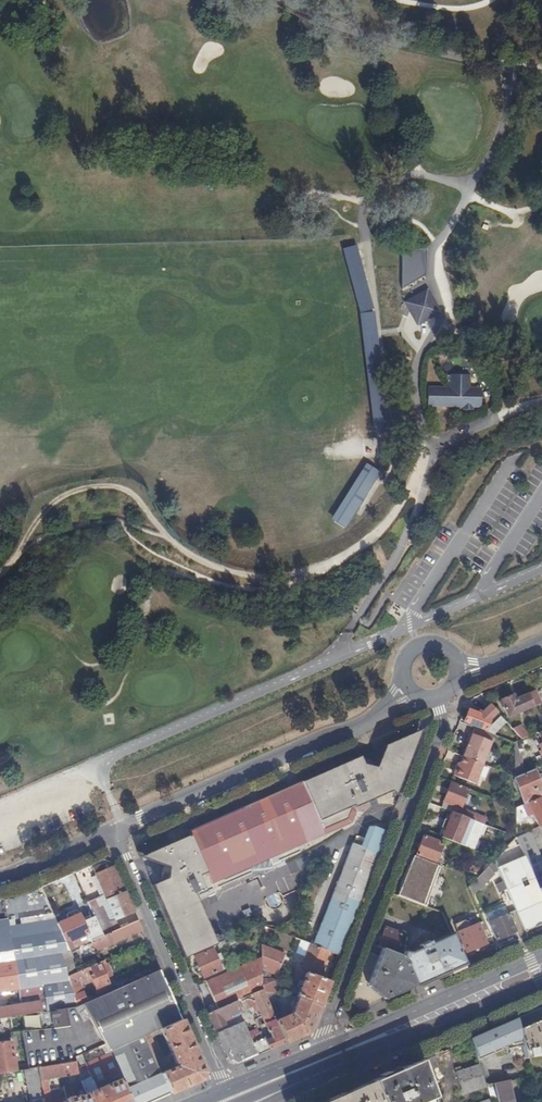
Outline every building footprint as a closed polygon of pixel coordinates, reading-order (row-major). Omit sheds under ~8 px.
[(402,255),(402,291),(426,277),(427,252),(402,251),(402,255)] [(435,278),(444,276),(440,262),(432,265),(435,278)] [(420,293),(412,298),(410,309),(414,317),(424,320),(432,315),(431,311),(433,305),(435,304),(436,303),(431,295),(420,293)] [(439,311),(435,304),(433,305),(431,311),(432,315),(439,311)] [(374,432),(389,431),(374,311),(359,312),(374,432)] [(481,407),(482,387),(471,387),(471,374),(450,374),(450,387),(428,387),(429,406),(450,407),(450,402),(460,402),(460,407),(463,407),(463,409),(474,409),(474,407),(481,407)] [(345,529),(381,472),(372,466),(336,522),(345,529)] [(540,704),(536,693),(519,699),(517,694),(502,701),(509,717),(540,704)] [(486,731),(490,720),(469,712),(464,723),(486,731)] [(512,730),(509,727),(502,739),(514,744),(516,743),(522,740),(512,730)] [(495,736),(475,728),(472,735),(492,743),(495,736)] [(518,728),(512,730),(522,740),(527,738),(518,728)] [(155,888),(186,958),(216,945),(197,903),(209,898),(215,895),(216,894),(212,886),(206,872),(219,867),(225,880),(313,842),(318,840),(353,824),(356,813),(354,806),(369,800),(376,797),(398,787),(419,733),(387,748),(381,763),(360,757),(359,759),(303,783),(302,781),(190,832),(191,836),(145,857),(162,863),(160,885),(155,888)] [(469,744),(463,757),(483,765),(492,743),(472,735),(469,734),(466,743),(469,744)] [(516,743),(514,744),(515,777),(524,773),(516,743)] [(483,765),(463,757),(460,766),(459,768),(458,768),(454,777),(476,785),(483,765)] [(541,797),(541,788),(535,772),(514,780),(515,782),(512,783),(514,788),(517,787),(525,805),(541,797)] [(469,790),(451,783),(442,809),(452,813),(459,816),(461,809),(469,790)] [(379,804),(376,797),(369,800),(372,807),(379,804)] [(516,809),(517,826),(535,818),(539,828),(541,827),(541,797),(525,805),(516,809)] [(474,822),(476,822),(478,816),(479,815),(461,809),(459,816),(474,822)] [(459,816),(452,813),(441,838),(464,847),(466,841),(472,843),(477,830),(472,828),(474,822),(459,816)] [(486,819),(478,816),(476,822),(484,825),(486,819)] [(329,952),(339,957),(348,935),(387,833),(376,829),(371,829),(370,830),(362,849),(353,845),(314,946),(329,952)] [(517,838),(525,858),(541,895),(541,860),(530,832),(517,838)] [(436,864),(443,845),(424,837),(416,856),(436,864)] [(498,870),(507,890),(513,904),(517,912),(526,932),(541,925),(541,895),(525,858),(498,870)] [(432,864),(418,859),(416,866),(429,871),(432,864)] [(448,864),(447,866),(446,869),(453,872),(476,881),(480,876),(469,872),(448,864)] [(480,876),(484,872),(471,866),(469,872),(480,876)] [(206,872),(212,886),(225,880),(219,867),(206,872)] [(134,913),(115,868),(96,876),(116,920),(134,913)] [(494,875),(487,868),(484,872),(480,876),(476,881),(469,888),(473,897),(494,875)] [(426,904),(433,885),(421,881),(414,900),(426,904)] [(513,904),(507,890),(498,894),(504,908),(513,904)] [(39,900),(35,891),(13,900),(39,900)] [(215,895),(209,898),(212,905),(219,903),(215,895)] [(13,900),(0,900),(0,914),(39,914),(39,900),(13,900)] [(95,900),(89,903),(95,917),(103,936),(114,931),(103,907),(99,908),(95,900)] [(437,900),(433,910),(444,914),(452,906),(437,900)] [(103,936),(95,917),(83,922),(79,915),(77,910),(75,909),(72,909),(68,911),(67,913),(67,914),(69,919),(58,924),(61,932),(69,951),(80,946),(77,939),(87,934),(91,942),(103,936)] [(516,932),(520,940),(528,937),(526,932),(517,912),(510,914),(492,922),(488,915),(482,918),(484,922),(490,935),(493,934),(496,940),(516,932)] [(40,918),(40,914),(39,914),(0,914),(0,929),(41,922),(40,918)] [(58,924),(56,920),(50,921),(55,933),(61,932),(58,924)] [(41,922),(0,929),(0,992),(19,989),(21,1007),(0,1010),(0,1019),(11,1018),(51,1011),(66,1009),(77,1007),(68,977),(65,968),(61,955),(70,951),(69,951),(61,932),(55,933),(50,921),(41,922)] [(138,921),(114,931),(103,936),(91,942),(95,951),(142,931),(138,921)] [(484,937),(490,935),(484,922),(468,929),(466,923),(457,926),(459,932),(457,933),(465,952),(487,944),(484,937)] [(385,929),(378,947),(383,949),(394,954),(402,935),(385,929)] [(409,954),(403,953),(402,957),(416,986),(469,964),(465,952),(457,933),(430,944),(429,942),(419,946),(420,949),(409,954)] [(87,934),(77,939),(80,946),(91,942),(87,934)] [(242,941),(240,935),(218,944),(221,950),(242,941)] [(321,975),(329,952),(314,946),(305,943),(301,952),(308,955),(303,967),(321,975)] [(262,957),(282,965),(285,956),(262,947),(262,957)] [(204,978),(227,968),(221,953),(217,955),(214,949),(195,957),(204,978)] [(370,984),(388,999),(416,986),(402,957),(394,954),(383,949),(370,984)] [(282,965),(262,958),(262,961),(262,970),(278,975),(282,965)] [(68,977),(77,1007),(82,1005),(87,1003),(81,981),(91,977),(94,984),(96,983),(99,989),(110,985),(106,976),(110,974),(107,965),(105,961),(79,972),(68,977)] [(262,970),(262,961),(207,984),(218,1010),(236,1002),(252,995),(262,990),(262,980),(262,970)] [(366,961),(362,975),(368,976),(372,963),(366,961)] [(68,977),(79,972),(75,964),(65,968),(68,977)] [(162,1029),(182,1021),(160,971),(113,992),(102,997),(87,1003),(82,1005),(106,1045),(110,1052),(145,1036),(151,1034),(162,1029)] [(320,1005),(329,983),(307,974),(304,981),(301,980),(298,987),(301,989),(298,996),(299,997),(320,1005)] [(274,994),(275,995),(277,981),(262,980),(262,990),(263,993),(274,994)] [(102,997),(113,992),(110,985),(99,989),(102,997)] [(239,1064),(285,1044),(276,1021),(263,993),(262,990),(252,995),(271,1039),(266,1041),(265,1038),(262,1039),(258,1030),(249,1033),(244,1023),(217,1035),(228,1060),(239,1064)] [(263,993),(276,1021),(284,1017),(274,994),(263,993)] [(310,1033),(320,1005),(299,997),(295,1007),(293,1006),(292,1008),(294,1009),(293,1013),(284,1017),(276,1021),(285,1044),(310,1033)] [(218,1010),(208,1014),(215,1029),(225,1025),(223,1019),(241,1011),(236,1002),(218,1010)] [(77,1007),(66,1009),(69,1026),(76,1058),(106,1045),(82,1005),(77,1007)] [(66,1009),(51,1011),(55,1029),(69,1026),(66,1009)] [(541,1009),(520,1017),(525,1040),(525,1057),(541,1054),(541,1009)] [(525,1040),(520,1017),(473,1038),(479,1057),(525,1040)] [(0,1019),(0,1025),(3,1024),(4,1030),(12,1029),(11,1018),(0,1019)] [(162,1074),(171,1094),(201,1081),(204,1072),(182,1021),(162,1029),(178,1067),(162,1074)] [(69,1026),(55,1029),(43,1031),(40,1030),(22,1032),(29,1070),(39,1068),(60,1065),(76,1062),(76,1058),(69,1026)] [(145,1036),(160,1069),(165,1067),(151,1034),(145,1036)] [(132,1101),(152,1101),(171,1094),(162,1074),(160,1069),(145,1036),(110,1052),(111,1054),(132,1101)] [(0,1045),(0,1075),(17,1072),(12,1043),(0,1045)] [(111,1054),(80,1067),(81,1073),(88,1070),(92,1078),(83,1082),(79,1084),(64,1087),(67,1100),(67,1101),(132,1101),(111,1054)] [(444,1062),(440,1055),(428,1060),(432,1069),(444,1062)] [(428,1060),(373,1082),(382,1101),(444,1101),(432,1069),(428,1060)] [(60,1065),(62,1077),(79,1074),(76,1062),(60,1065)] [(47,1079),(62,1077),(60,1065),(39,1068),(45,1099),(45,1101),(52,1101),(47,1079)] [(487,1086),(481,1070),(480,1065),(456,1073),(463,1095),(487,1087),(487,1086)] [(510,1081),(529,1078),(527,1067),(487,1075),(485,1069),(481,1070),(487,1086),(490,1085),(493,1085),(510,1081)] [(29,1070),(25,1071),(31,1101),(42,1099),(45,1099),(39,1068),(29,1070)] [(88,1070),(81,1073),(83,1082),(92,1078),(88,1070)] [(510,1081),(493,1085),(498,1101),(514,1101),(510,1081)] [(373,1082),(348,1093),(353,1101),(382,1101),(373,1082)] [(348,1093),(327,1101),(353,1101),(348,1093)]
